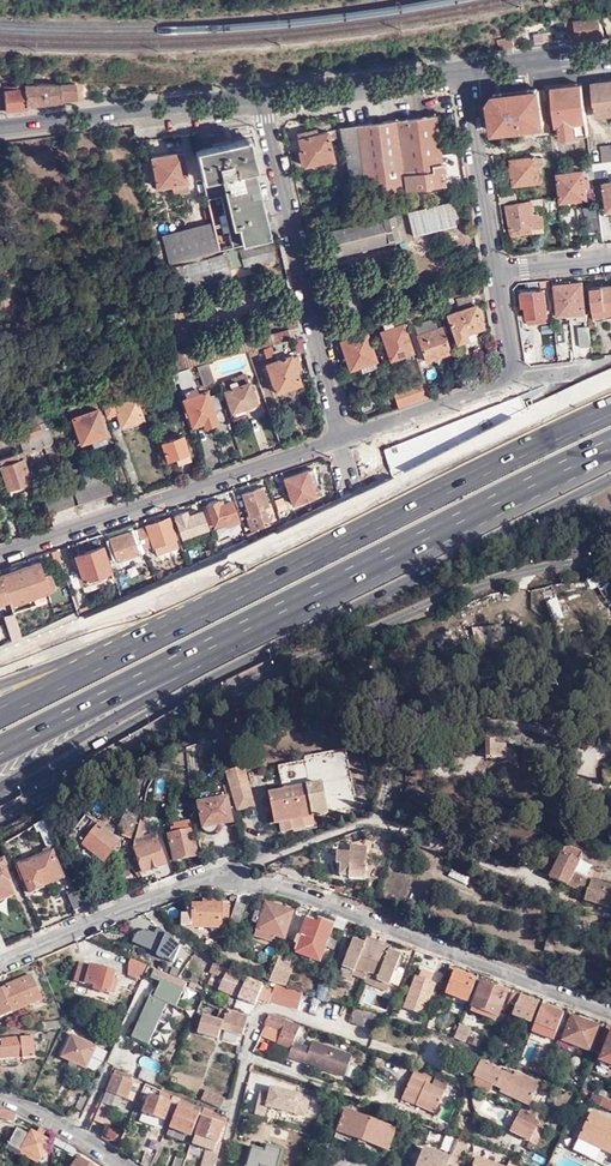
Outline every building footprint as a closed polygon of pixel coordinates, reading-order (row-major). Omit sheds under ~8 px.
[(569,20),(573,40),(608,35),(602,17),(569,20)] [(501,40),(501,49),(520,47),(519,35),(501,40)] [(8,88),(9,110),(31,107),(30,104),(41,103),(38,80),(19,77),(20,86),(8,88)] [(38,80),(41,103),(81,98),(80,90),(86,89),(87,89),(86,82),(62,83),(38,80)] [(595,84),(600,116),(610,115),(610,81),(595,84)] [(585,85),(556,89),(560,126),(564,126),(565,134),(589,131),(585,85)] [(537,133),(554,131),(552,122),(545,122),(543,101),(542,91),(498,97),(493,101),(491,103),(495,130),(536,125),(537,133)] [(437,115),(398,119),(403,161),(441,155),(437,115)] [(398,119),(358,124),(366,192),(407,187),(403,161),(398,119)] [(366,192),(358,124),(341,126),(347,179),(359,177),(361,192),(366,192)] [(309,136),(308,132),(298,134),(305,166),(335,159),(328,132),(309,136)] [(250,139),(197,149),(213,217),(219,245),(219,246),(222,245),(272,235),(250,139)] [(604,159),(610,159),(610,142),(602,143),(604,159)] [(170,155),(153,157),(158,186),(189,181),(183,149),(170,150),(170,155)] [(403,161),(407,187),(444,183),(441,155),(403,161)] [(539,157),(539,156),(512,159),(514,184),(541,181),(539,164),(545,164),(545,157),(539,157)] [(595,167),(610,165),(610,159),(604,159),(595,160),(595,167)] [(595,160),(584,161),(585,169),(560,172),(564,200),(592,197),(590,176),(597,176),(595,167),(595,160)] [(408,199),(407,191),(398,192),(399,201),(408,199)] [(506,193),(506,202),(520,200),(519,192),(506,193)] [(378,206),(389,204),(388,193),(376,194),(378,206)] [(374,195),(367,196),(369,209),(375,207),(374,195)] [(546,203),(545,197),(533,198),(534,201),(508,205),(512,228),(532,226),(533,232),(546,230),(544,215),(541,214),(541,213),(537,214),(535,206),(541,205),(541,203),(546,203)] [(434,230),(450,226),(446,203),(408,211),(413,235),(434,230)] [(604,229),(601,212),(590,213),(591,230),(604,229)] [(326,232),(331,255),(404,237),(399,214),(326,232)] [(162,227),(168,255),(219,245),(213,217),(162,227)] [(453,234),(450,226),(434,230),(436,238),(453,234)] [(514,234),(533,232),(532,226),(512,228),(512,232),(514,234)] [(272,241),(241,247),(244,263),(275,256),(272,241)] [(168,255),(169,263),(224,252),(222,245),(219,246),(219,245),(168,255)] [(239,246),(228,248),(231,265),(243,263),(239,246)] [(224,252),(169,263),(176,283),(230,271),(226,252),(224,252)] [(572,279),(553,281),(553,284),(556,284),(559,313),(585,310),(582,281),(572,282),(572,279)] [(590,286),(594,317),(610,315),(610,284),(590,286)] [(526,317),(528,317),(548,316),(549,316),(546,288),(523,290),(526,317)] [(460,310),(477,304),(473,294),(457,299),(460,310)] [(195,343),(176,349),(179,368),(251,349),(302,335),(294,301),(284,304),(289,327),(198,351),(195,343)] [(436,301),(398,310),(400,318),(402,317),(404,321),(411,319),(410,315),(438,307),(436,301)] [(478,304),(477,304),(460,310),(448,314),(457,340),(476,334),(475,329),(485,325),(478,304)] [(398,310),(366,318),(368,323),(380,320),(383,329),(379,330),(390,362),(405,357),(404,353),(412,350),(402,323),(392,326),(390,321),(400,318),(398,310)] [(548,316),(528,317),(529,324),(548,322),(548,316)] [(443,334),(447,333),(444,324),(419,333),(418,329),(415,330),(425,359),(450,352),(443,334)] [(593,343),(590,324),(581,325),(583,344),(593,343)] [(366,332),(342,341),(351,369),(361,366),(362,369),(376,364),(374,359),(375,358),(366,332)] [(277,389),(301,382),(292,353),(275,358),(271,346),(266,347),(269,360),(267,360),(277,389)] [(404,353),(405,357),(406,360),(414,357),(412,350),(404,353)] [(219,382),(212,363),(202,367),(208,386),(219,382)] [(191,368),(177,372),(180,384),(187,381),(185,375),(193,373),(191,368)] [(180,384),(177,372),(165,376),(169,391),(181,387),(180,384)] [(233,410),(260,400),(256,387),(254,387),(251,380),(250,380),(248,375),(244,377),(242,372),(225,377),(228,388),(227,388),(233,410)] [(399,407),(432,393),(424,375),(392,389),(399,407)] [(201,395),(200,388),(189,392),(192,400),(188,402),(195,423),(206,419),(207,424),(219,420),(210,392),(201,395)] [(151,414),(148,406),(143,407),(139,396),(117,403),(115,399),(105,402),(110,415),(119,412),(124,426),(131,424),(132,429),(139,427),(137,421),(140,420),(139,417),(151,414)] [(82,441),(93,437),(107,433),(109,432),(99,400),(94,401),(95,406),(91,407),(92,409),(85,412),(83,405),(72,409),(82,441)] [(50,419),(47,419),(46,416),(0,432),(0,441),(19,435),(37,429),(43,448),(48,461),(43,463),(46,472),(56,469),(55,466),(64,463),(50,419)] [(26,453),(43,448),(37,429),(19,435),(26,453)] [(177,456),(190,451),(184,432),(163,440),(169,458),(177,456)] [(107,433),(93,437),(95,444),(109,439),(107,433)] [(393,439),(364,449),(374,477),(403,466),(393,439)] [(0,454),(0,466),(1,465),(11,494),(32,487),(27,473),(29,472),(24,456),(12,460),(9,451),(0,454)] [(192,458),(190,451),(177,456),(179,462),(192,458)] [(74,487),(79,503),(113,491),(104,466),(83,473),(86,483),(74,487)] [(293,504),(316,496),(313,486),(317,485),(313,469),(284,477),(293,504)] [(77,504),(70,482),(44,490),(51,513),(77,504)] [(253,528),(271,522),(267,506),(270,504),(264,485),(243,491),(251,515),(249,516),(253,528)] [(209,504),(215,524),(238,517),(232,496),(209,504)] [(184,535),(206,527),(201,511),(190,514),(188,510),(177,514),(184,535)] [(169,517),(139,527),(143,540),(146,548),(153,545),(157,555),(179,546),(169,517)] [(238,517),(215,524),(217,527),(238,520),(238,517)] [(143,540),(139,527),(133,529),(137,541),(143,540)] [(118,560),(147,551),(146,548),(143,540),(137,541),(133,529),(110,537),(118,560)] [(89,574),(90,577),(113,570),(104,543),(82,551),(88,571),(85,572),(86,575),(89,574)] [(60,548),(54,550),(56,558),(62,556),(60,548)] [(39,562),(1,575),(10,600),(11,604),(55,589),(50,573),(43,575),(39,562)] [(1,575),(0,575),(0,603),(10,600),(1,575)] [(596,583),(601,596),(610,592),(610,587),(608,579),(596,583)] [(553,620),(564,616),(555,595),(544,599),(553,620)] [(23,636),(14,613),(3,617),(11,641),(23,636)] [(492,741),(486,741),(486,757),(505,757),(505,745),(494,744),(494,741),(492,741)] [(275,767),(280,792),(267,795),(273,826),(278,825),(280,832),(292,830),(293,832),(315,827),(314,817),(358,807),(345,749),(302,758),(302,761),(275,767)] [(242,769),(223,775),(226,784),(230,795),(236,811),(252,807),(242,769)] [(230,795),(226,784),(222,786),(225,797),(230,795)] [(224,804),(222,798),(200,801),(201,808),(197,809),(201,828),(204,833),(209,833),(213,833),(216,829),(216,826),(231,823),(228,803),(224,804)] [(141,817),(127,811),(121,828),(125,830),(121,837),(131,841),(141,817)] [(70,838),(79,845),(97,858),(103,862),(118,843),(85,817),(70,838)] [(192,830),(190,819),(169,825),(170,829),(166,830),(168,836),(165,837),(172,862),(196,855),(189,831),(192,830)] [(56,844),(46,822),(39,826),(48,848),(56,844)] [(146,828),(139,826),(132,848),(142,873),(164,864),(154,836),(143,840),(142,839),(146,828)] [(97,858),(79,845),(74,851),(93,864),(97,858)] [(577,890),(578,886),(583,878),(583,877),(573,872),(581,853),(564,845),(556,861),(541,855),(535,868),(549,874),(548,877),(577,890)] [(365,848),(349,847),(350,853),(337,852),(336,864),(339,865),(339,876),(348,877),(347,878),(363,879),(365,848)] [(62,877),(51,852),(18,866),(29,892),(42,887),(41,886),(62,877)] [(13,895),(8,881),(10,880),(5,867),(6,866),(4,861),(0,862),(0,901),(13,895)] [(578,886),(585,890),(586,888),(587,889),(590,881),(583,878),(578,886)] [(585,890),(583,900),(609,906),(610,897),(610,884),(590,880),(590,881),(587,889),(586,888),(585,890)] [(81,907),(74,890),(66,893),(73,910),(81,907)] [(181,926),(220,927),(221,916),(228,916),(228,901),(206,900),(205,904),(191,903),(191,908),(187,908),(187,914),(181,914),(181,926)] [(235,902),(229,920),(238,923),(244,905),(235,902)] [(259,923),(255,935),(271,941),(274,934),(284,937),(293,911),(266,902),(262,913),(255,910),(251,921),(259,923)] [(296,943),(294,950),(299,952),(299,953),(321,961),(332,931),(341,934),(345,924),(333,920),(332,923),(319,918),(318,921),(306,917),(299,935),(296,935),(294,942),(296,943)] [(135,945),(157,947),(156,959),(176,961),(180,933),(137,928),(135,945)] [(363,976),(377,943),(366,938),(363,944),(352,939),(341,965),(351,969),(349,974),(361,980),(363,976)] [(389,949),(377,943),(363,976),(386,986),(398,957),(387,953),(389,949)] [(280,955),(271,982),(275,983),(281,985),(287,987),(296,961),(280,955)] [(128,975),(139,980),(140,977),(143,967),(145,964),(132,958),(131,962),(128,975)] [(206,984),(218,989),(240,999),(247,981),(248,978),(224,968),(222,967),(221,967),(206,961),(202,970),(211,974),(206,984)] [(450,964),(441,961),(437,970),(446,973),(450,964)] [(79,963),(74,980),(94,986),(92,990),(108,995),(115,972),(89,964),(88,966),(79,963)] [(160,981),(148,1007),(158,1011),(160,1005),(163,1006),(165,1002),(174,1006),(185,981),(147,965),(145,971),(151,973),(150,976),(160,981)] [(351,969),(341,965),(337,973),(347,978),(349,974),(351,969)] [(419,970),(415,979),(428,984),(431,975),(419,970)] [(466,1001),(474,980),(453,971),(444,992),(466,1001)] [(386,986),(363,976),(361,980),(360,982),(383,992),(386,986)] [(30,977),(0,990),(0,1019),(41,1001),(30,977)] [(268,999),(296,1008),(302,993),(280,986),(275,984),(273,989),(248,978),(247,981),(240,999),(254,1005),(257,997),(267,1002),(268,999)] [(428,984),(415,979),(413,978),(401,1008),(416,1013),(421,1001),(424,1002),(431,985),(428,984)] [(505,991),(480,981),(470,1006),(495,1017),(505,991)] [(535,1004),(510,994),(506,1003),(512,1005),(509,1014),(528,1022),(535,1004)] [(339,1014),(349,1021),(353,1008),(349,1007),(342,1005),(339,1014)] [(561,1014),(540,1005),(530,1032),(550,1040),(561,1014)] [(197,1033),(217,1039),(220,1028),(242,1034),(247,1015),(225,1009),(225,1010),(219,1008),(216,1018),(202,1014),(197,1033)] [(349,1021),(370,1027),(374,1014),(370,1013),(353,1008),(349,1021)] [(435,1014),(431,1012),(428,1018),(425,1027),(428,1028),(435,1014)] [(277,1042),(291,1049),(293,1043),(294,1042),(301,1027),(273,1014),(268,1014),(264,1024),(266,1025),(281,1032),(277,1042)] [(370,1027),(375,1028),(380,1016),(374,1014),(370,1027)] [(425,1027),(428,1018),(423,1015),(418,1024),(425,1027)] [(598,1026),(572,1016),(563,1037),(595,1050),(598,1042),(602,1032),(597,1030),(598,1026)] [(467,1027),(457,1024),(450,1038),(461,1042),(467,1027)] [(610,1031),(610,1029),(610,1026),(606,1024),(603,1032),(596,1050),(602,1053),(597,1067),(607,1071),(608,1070),(610,1071),(610,1032),(610,1031)] [(261,1035),(277,1042),(281,1032),(266,1025),(261,1035)] [(113,1038),(93,1030),(90,1036),(111,1044),(113,1038)] [(226,1040),(238,1044),(241,1035),(229,1031),(226,1040)] [(603,1032),(602,1032),(598,1042),(595,1050),(596,1050),(603,1032)] [(497,1043),(502,1045),(506,1039),(512,1041),(513,1038),(501,1033),(497,1043)] [(61,1057),(90,1070),(94,1070),(96,1070),(99,1069),(106,1051),(71,1035),(61,1057)] [(465,1042),(473,1045),(476,1039),(468,1035),(465,1042)] [(20,1057),(20,1059),(33,1058),(32,1056),(34,1055),(32,1037),(2,1040),(2,1047),(0,1048),(0,1059),(20,1057)] [(294,1059),(344,1077),(352,1054),(312,1040),(309,1047),(300,1044),(300,1046),(294,1059)] [(288,1057),(294,1059),(300,1046),(293,1043),(291,1049),(288,1057)] [(144,1067),(140,1077),(165,1087),(166,1084),(172,1067),(155,1060),(150,1070),(144,1067)] [(539,1082),(515,1071),(513,1076),(506,1073),(480,1061),(473,1075),(475,1076),(492,1084),(500,1088),(500,1091),(528,1105),(539,1082)] [(533,1063),(531,1070),(540,1073),(542,1067),(533,1063)] [(106,1090),(128,1099),(135,1082),(132,1081),(134,1075),(115,1068),(106,1090)] [(416,1102),(415,1106),(434,1114),(447,1081),(434,1076),(431,1084),(428,1083),(432,1075),(414,1068),(403,1096),(416,1102)] [(513,1076),(515,1071),(508,1068),(506,1073),(513,1076)] [(488,1093),(492,1084),(475,1076),(471,1085),(488,1093)] [(145,1081),(138,1098),(141,1100),(142,1099),(149,1085),(146,1083),(146,1081),(145,1081)] [(135,1082),(128,1099),(133,1101),(140,1084),(135,1082)] [(266,1115),(267,1107),(307,1115),(312,1092),(270,1083),(269,1090),(258,1088),(253,1112),(266,1115)] [(148,1094),(170,1102),(172,1094),(163,1091),(153,1086),(151,1085),(148,1094)] [(204,1089),(200,1099),(203,1100),(220,1107),(224,1097),(204,1089)] [(80,1093),(74,1106),(83,1110),(89,1097),(80,1093)] [(141,1112),(163,1119),(170,1102),(148,1094),(145,1101),(141,1112)] [(170,1102),(177,1104),(180,1098),(177,1097),(172,1094),(170,1102)] [(401,1100),(415,1106),(416,1102),(403,1096),(401,1100)] [(610,1111),(610,1099),(602,1096),(598,1106),(610,1111)] [(178,1105),(171,1124),(179,1107),(182,1099),(180,1098),(177,1104),(178,1105)] [(201,1107),(184,1100),(182,1099),(179,1107),(171,1124),(169,1128),(190,1136),(201,1107)] [(200,1099),(200,1100),(219,1108),(220,1107),(203,1100),(200,1099)] [(100,1102),(92,1119),(105,1125),(112,1107),(100,1102)] [(161,1125),(167,1127),(177,1104),(170,1102),(163,1119),(161,1125)] [(203,1108),(191,1144),(193,1144),(194,1143),(197,1133),(206,1109),(205,1109),(203,1108)] [(193,1144),(218,1153),(221,1143),(218,1142),(224,1125),(225,1125),(227,1119),(206,1109),(197,1133),(194,1143),(193,1144)] [(380,1147),(387,1150),(395,1127),(344,1109),(336,1131),(378,1147),(380,1147)] [(13,1123),(16,1116),(13,1114),(0,1110),(0,1118),(13,1123)] [(518,1113),(532,1121),(534,1122),(535,1118),(520,1110),(518,1113)] [(139,1118),(161,1126),(161,1125),(163,1119),(141,1112),(139,1118)] [(572,1150),(606,1165),(610,1165),(610,1122),(591,1112),(572,1150)] [(517,1117),(532,1125),(534,1122),(532,1121),(518,1113),(517,1117)] [(510,1130),(535,1144),(542,1130),(532,1125),(517,1117),(510,1130)] [(190,1136),(169,1128),(169,1129),(167,1134),(188,1142),(190,1136)] [(49,1140),(31,1130),(29,1136),(16,1129),(7,1148),(18,1154),(20,1149),(39,1159),(49,1140)] [(378,1147),(336,1131),(334,1137),(377,1153),(380,1147),(378,1147)] [(453,1165),(459,1165),(469,1142),(461,1139),(457,1137),(456,1138),(449,1157),(450,1158),(448,1164),(453,1165)] [(149,1165),(151,1165),(156,1156),(161,1146),(159,1144),(154,1154),(149,1165)] [(156,1156),(151,1165),(153,1165),(162,1147),(161,1146),(156,1156)] [(284,1151),(269,1146),(268,1151),(255,1147),(249,1165),(280,1165),(284,1151)] [(448,1164),(450,1158),(449,1157),(423,1147),(416,1165),(447,1165),(448,1164)] [(18,1154),(36,1164),(39,1159),(20,1149),(18,1154)] [(140,1163),(141,1164),(144,1165),(149,1165),(154,1154),(145,1150),(140,1163)] [(77,1156),(71,1165),(92,1165),(77,1156)] [(172,1165),(182,1165),(184,1159),(176,1156),(172,1165)] [(477,1157),(474,1165),(502,1165),(477,1157)] [(522,1162),(511,1157),(508,1165),(521,1165),(522,1162)]
